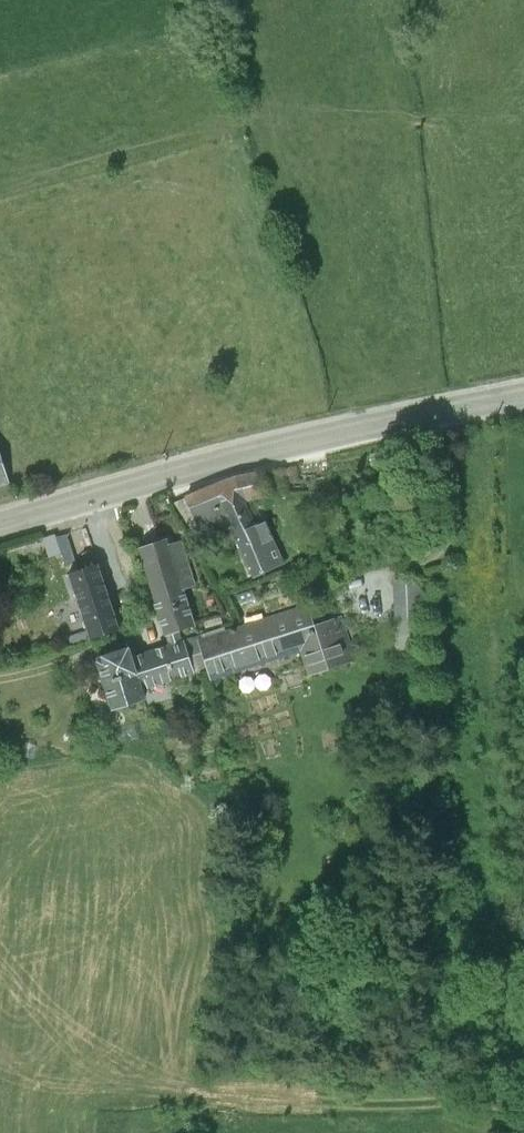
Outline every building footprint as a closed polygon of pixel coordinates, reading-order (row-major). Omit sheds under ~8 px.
[(11,482),(0,450),(0,485),(11,482)] [(233,475),(187,494),(203,527),(226,518),(251,577),(286,561),(267,518),(256,521),(246,496),(274,492),(272,470),(233,475)] [(170,542),(168,536),(138,545),(166,634),(198,624),(186,586),(196,583),(182,538),(170,542)] [(124,627),(100,559),(65,571),(89,639),(124,627)] [(395,624),(426,623),(424,577),(393,578),(395,624)] [(198,636),(208,666),(212,678),(301,649),(308,674),(356,657),(342,613),(315,621),(307,601),(198,636)] [(184,637),(195,670),(208,666),(198,636),(197,634),(184,637)] [(195,670),(184,637),(133,653),(130,644),(96,655),(100,670),(112,708),(146,696),(144,688),(195,670)]
